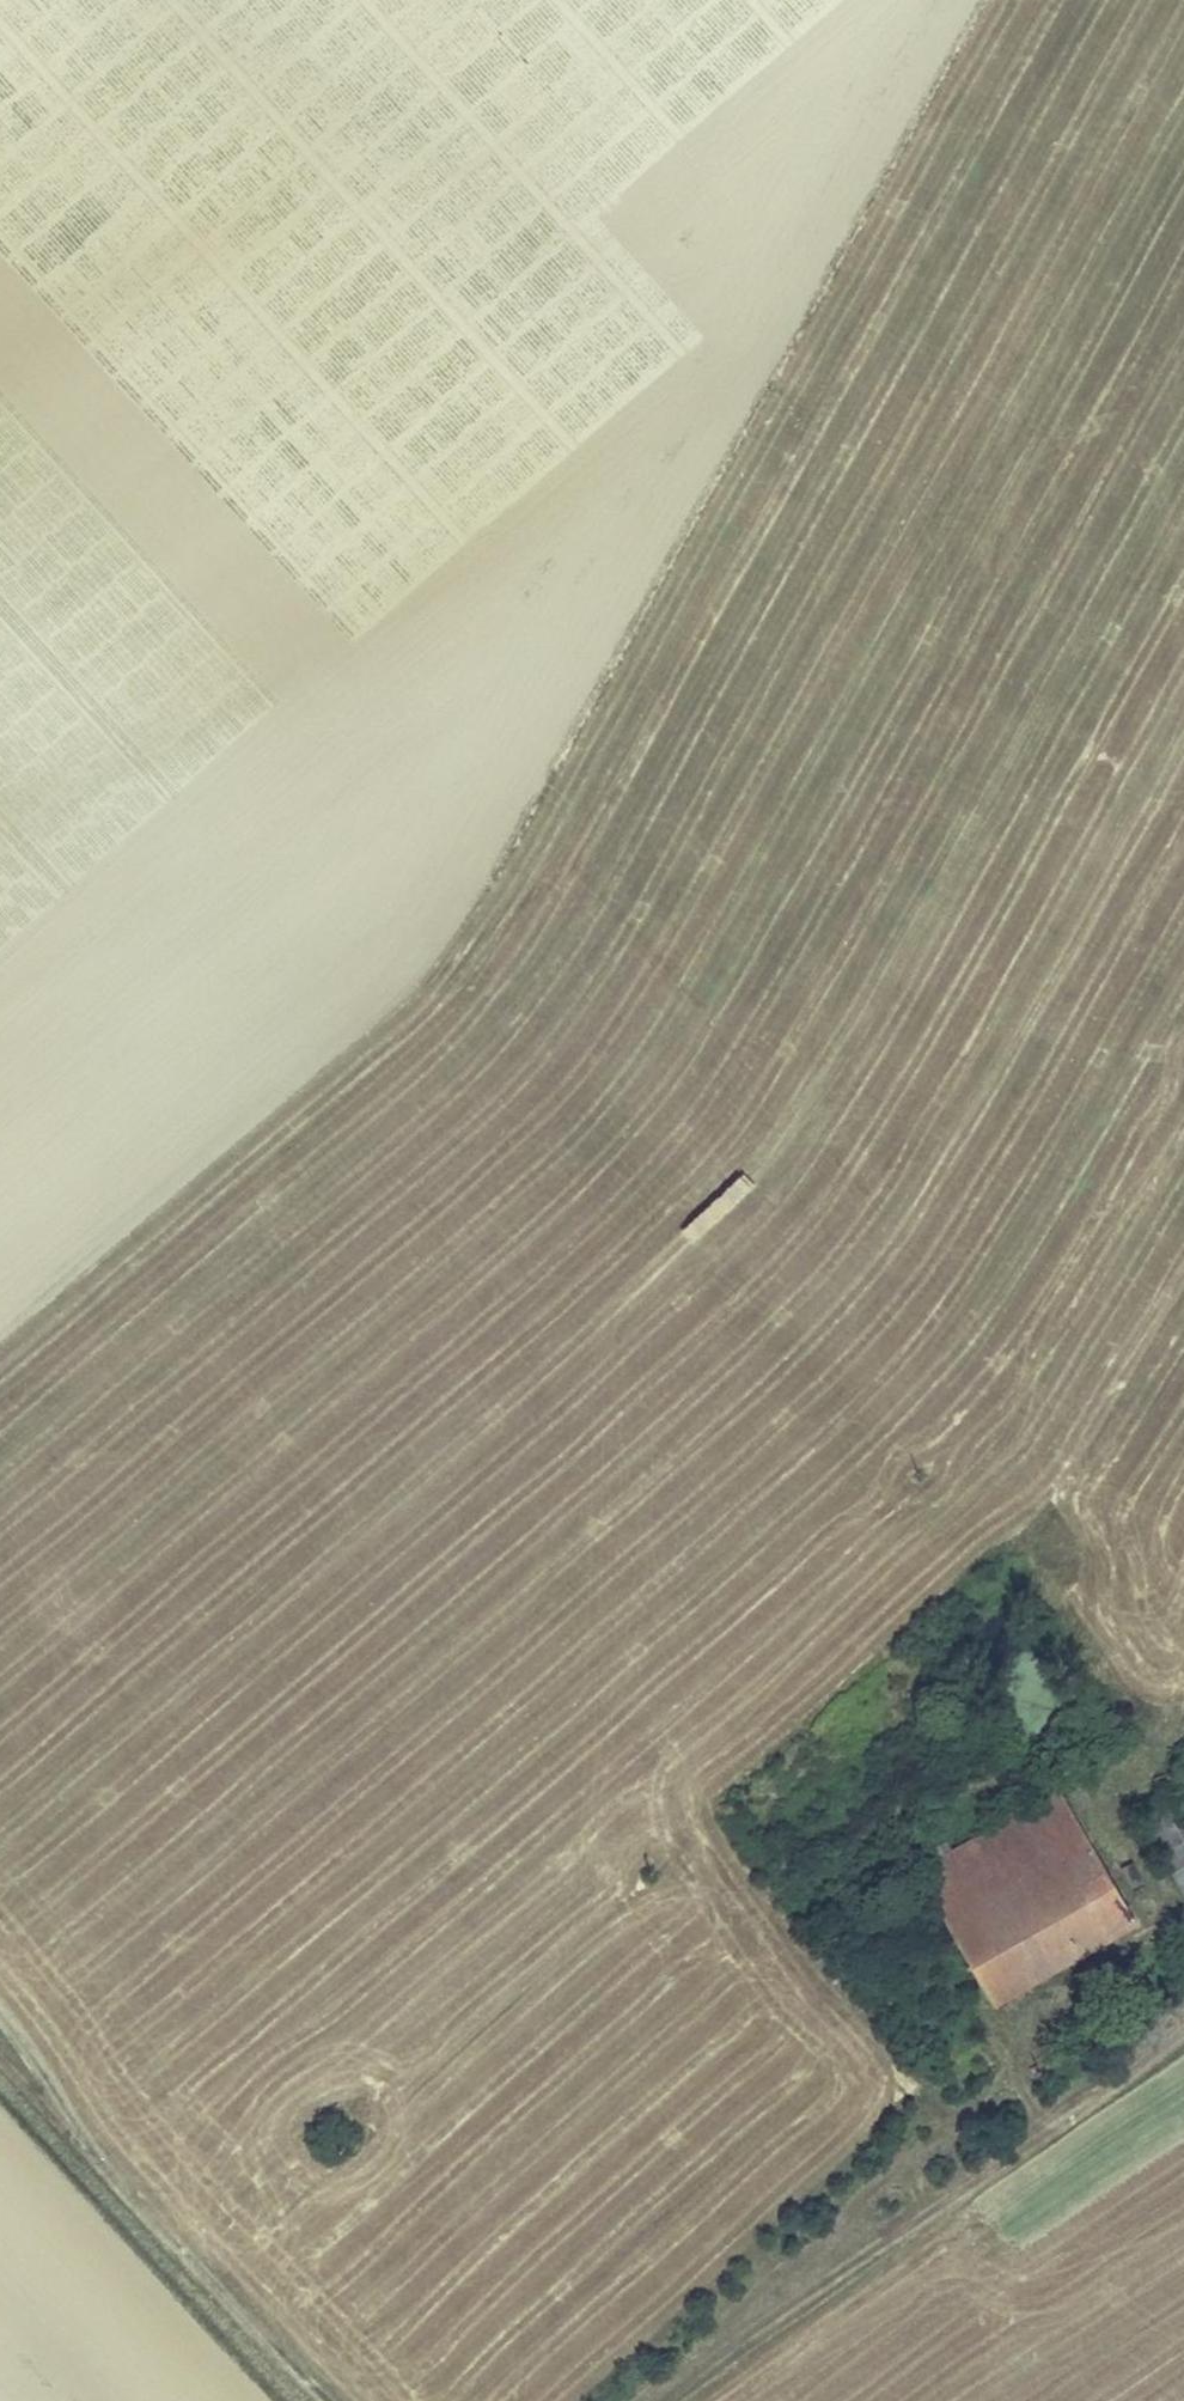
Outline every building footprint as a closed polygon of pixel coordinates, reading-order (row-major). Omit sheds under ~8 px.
[(1143,1917),(1066,1784),(960,1847),(952,1837),(921,1857),(1005,1999),(1143,1917)]
